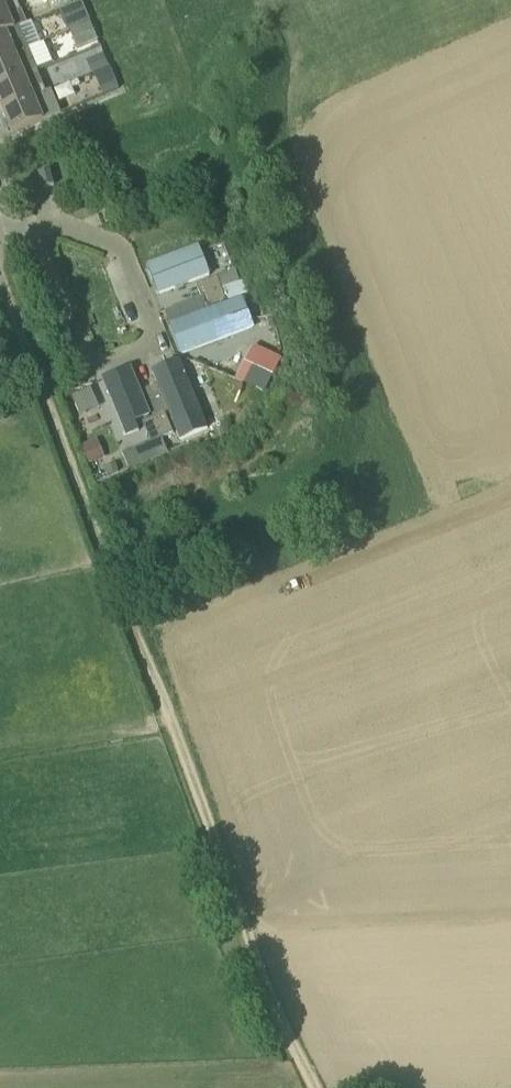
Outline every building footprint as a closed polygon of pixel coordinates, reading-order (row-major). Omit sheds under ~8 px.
[(17,0),(0,0),(0,9),(18,1),(17,0)] [(21,11),(18,1),(0,9),(0,34),(7,32),(15,28),(9,16),(21,11)] [(76,30),(84,48),(99,41),(91,24),(76,30)] [(13,45),(7,32),(0,34),(0,61),(28,49),(25,40),(13,45)] [(32,57),(28,49),(0,61),(0,87),(37,71),(32,57)] [(98,72),(109,67),(110,67),(104,54),(92,59),(98,72)] [(95,76),(102,91),(117,85),(110,70),(95,76)] [(43,84),(37,71),(0,87),(0,104),(3,112),(47,93),(43,84)] [(13,134),(56,115),(47,93),(3,112),(13,134)] [(39,174),(43,189),(54,186),(50,171),(39,174)] [(201,252),(147,272),(154,291),(208,270),(201,252)] [(240,281),(235,270),(217,278),(197,286),(202,298),(240,281)] [(243,294),(245,293),(240,281),(202,298),(206,309),(226,301),(243,294)] [(169,323),(206,309),(202,298),(165,311),(169,323)] [(222,308),(168,330),(181,362),(235,340),(222,308)] [(281,358),(271,354),(271,353),(254,345),(236,380),(252,387),(262,391),(264,392),(282,358),(281,358)] [(201,414),(180,366),(153,378),(174,426),(201,414)] [(128,375),(105,385),(122,427),(145,417),(128,375)] [(163,438),(169,452),(173,462),(212,445),(201,420),(173,431),(165,413),(154,418),(163,438)] [(142,423),(150,442),(123,453),(129,469),(168,453),(168,452),(169,452),(163,438),(154,418),(142,423)] [(217,439),(230,433),(225,422),(213,427),(217,439)] [(83,447),(89,463),(104,457),(98,441),(83,447)] [(109,476),(120,471),(117,463),(106,468),(109,476)]
